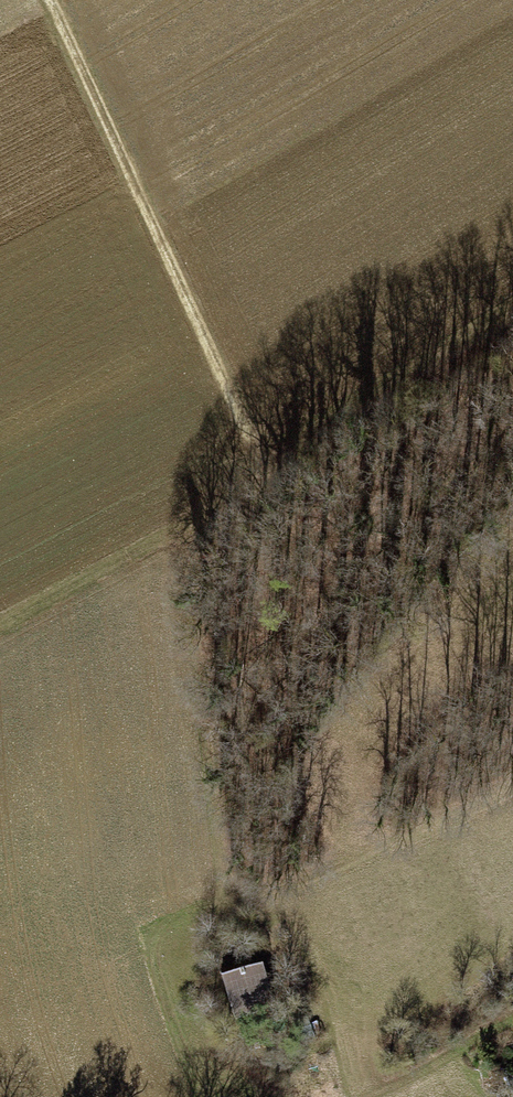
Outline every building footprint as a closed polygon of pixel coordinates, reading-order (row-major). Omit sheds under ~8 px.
[(274,1006),(259,959),(221,971),(236,1018),(274,1006)]
